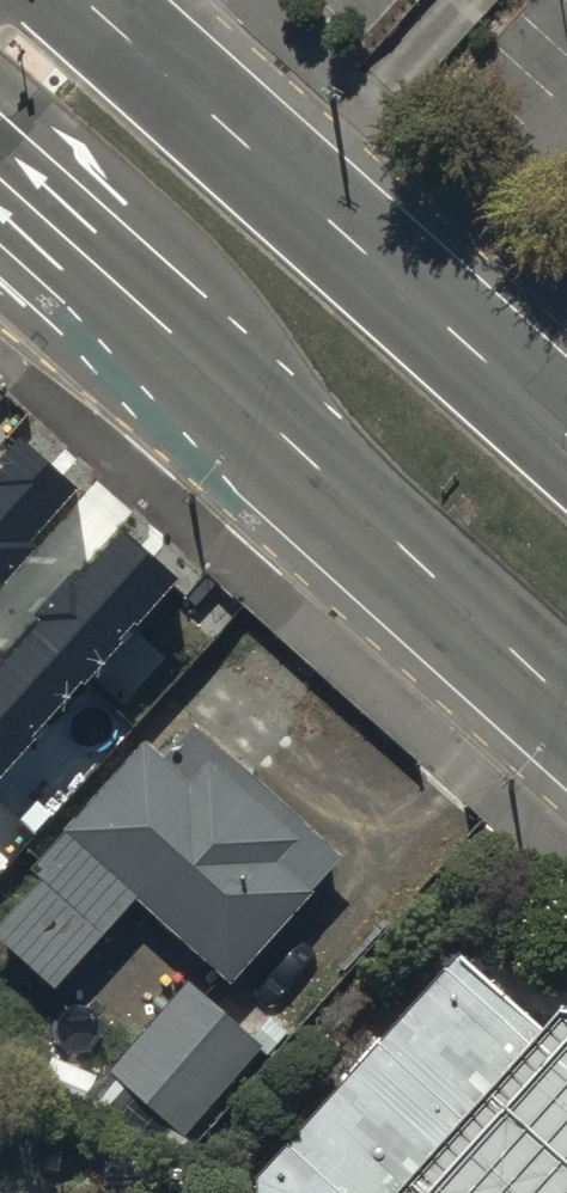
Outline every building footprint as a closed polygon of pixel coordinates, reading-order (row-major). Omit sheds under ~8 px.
[(0,465),(0,575),(76,489),(22,441),(0,465)] [(0,660),(0,771),(175,580),(120,529),(0,660)] [(207,751),(184,777),(136,734),(0,887),(0,928),(57,978),(140,885),(237,972),(311,889),(275,857),(298,831),(207,751)] [(255,1192),(372,1192),(533,1012),(455,944),(255,1168),(255,1192)] [(187,972),(110,1059),(181,1123),(259,1036),(187,972)] [(533,1012),(372,1192),(566,1192),(566,993),(552,991),(533,1012)]
